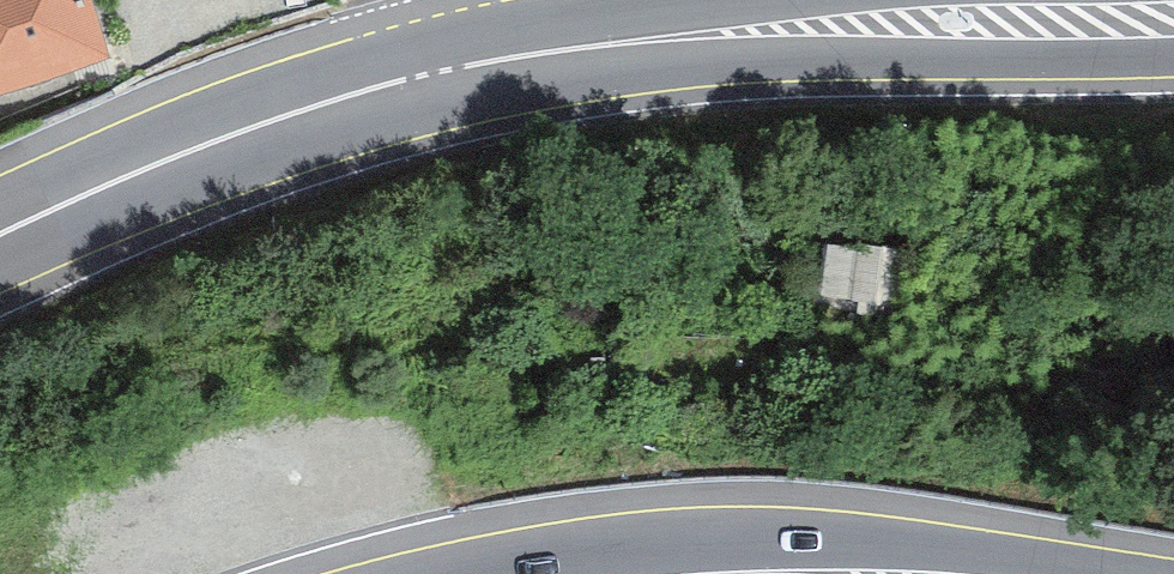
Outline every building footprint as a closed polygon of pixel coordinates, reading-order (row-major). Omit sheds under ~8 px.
[(109,57),(91,0),(0,0),(0,94),(109,57)] [(832,239),(833,310),(896,309),(895,238),(832,239)]
